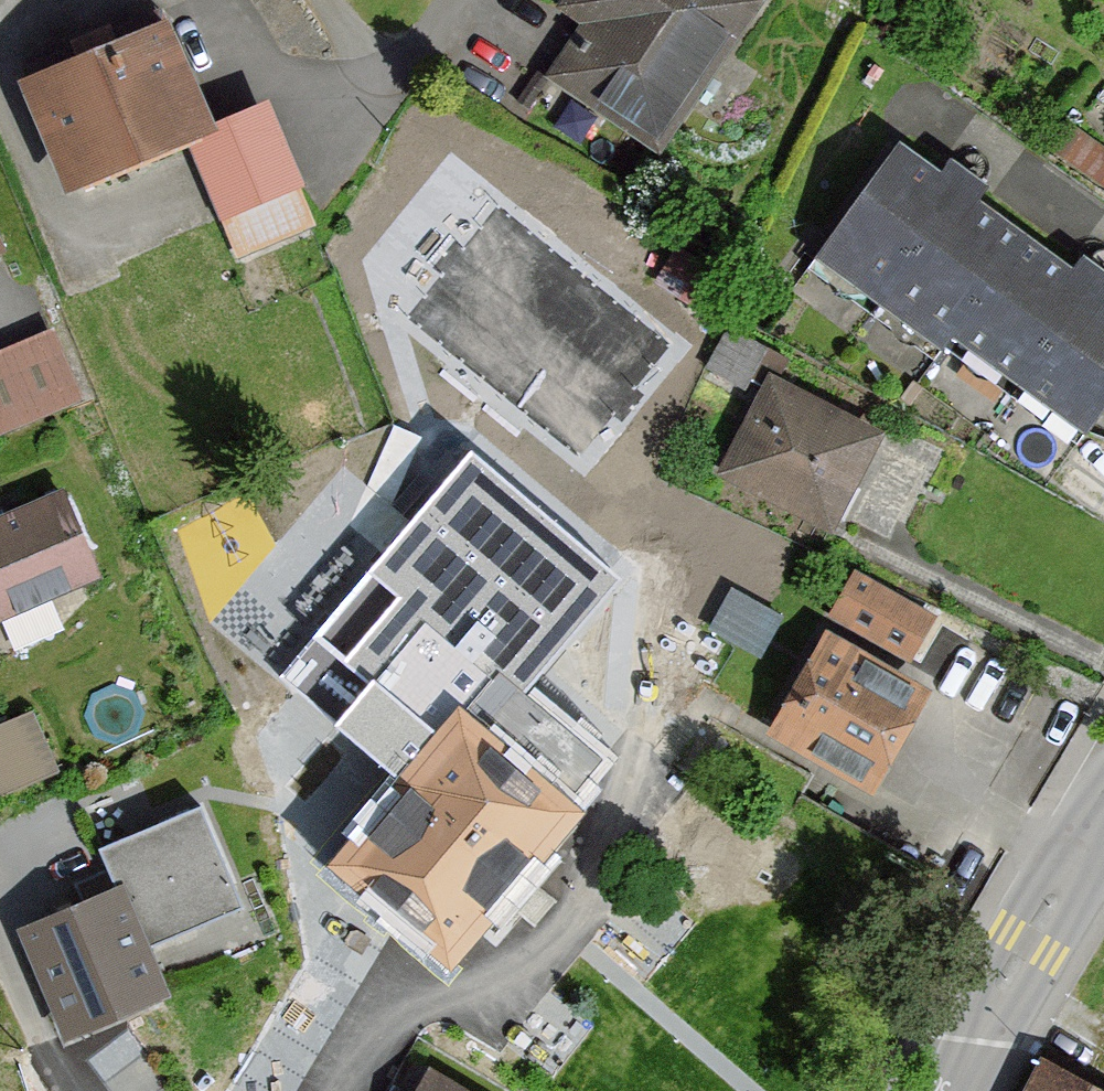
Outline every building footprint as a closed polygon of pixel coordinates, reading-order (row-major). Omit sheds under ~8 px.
[(735,0),(561,0),(545,23),(570,40),(537,90),(650,165),(753,12),(735,0)] [(197,145),(156,39),(7,96),(51,209),(179,160),(223,273),(302,242),(255,123),(197,145)] [(805,270),(1077,452),(1103,412),(1103,316),(1101,314),(1103,308),(1103,296),(1067,271),(1063,277),(970,214),(980,200),(937,171),(927,186),(882,156),(805,270)] [(717,294),(664,266),(647,296),(700,325),(717,294)] [(758,360),(719,339),(695,386),(734,406),(758,360)] [(41,343),(0,362),(0,444),(73,410),(41,343)] [(877,446),(761,390),(712,489),(829,546),(877,446)] [(608,758),(529,691),(623,580),(473,452),(279,679),(401,783),(343,851),(338,847),(312,878),(434,982),(565,828),(555,820),(608,758)] [(50,506),(0,528),(0,625),(86,587),(50,506)] [(925,634),(848,590),(822,636),(898,679),(925,634)] [(773,633),(724,607),(706,641),(756,667),(773,633)] [(919,709),(815,650),(757,752),(861,811),(919,709)] [(24,723),(0,734),(0,799),(48,777),(24,723)] [(114,891),(9,936),(57,1047),(174,997),(151,945),(240,907),(198,810),(98,853),(114,891)] [(1027,1074),(1019,1090),(1062,1090),(1027,1074)] [(416,1077),(407,1090),(438,1090),(416,1077)]
